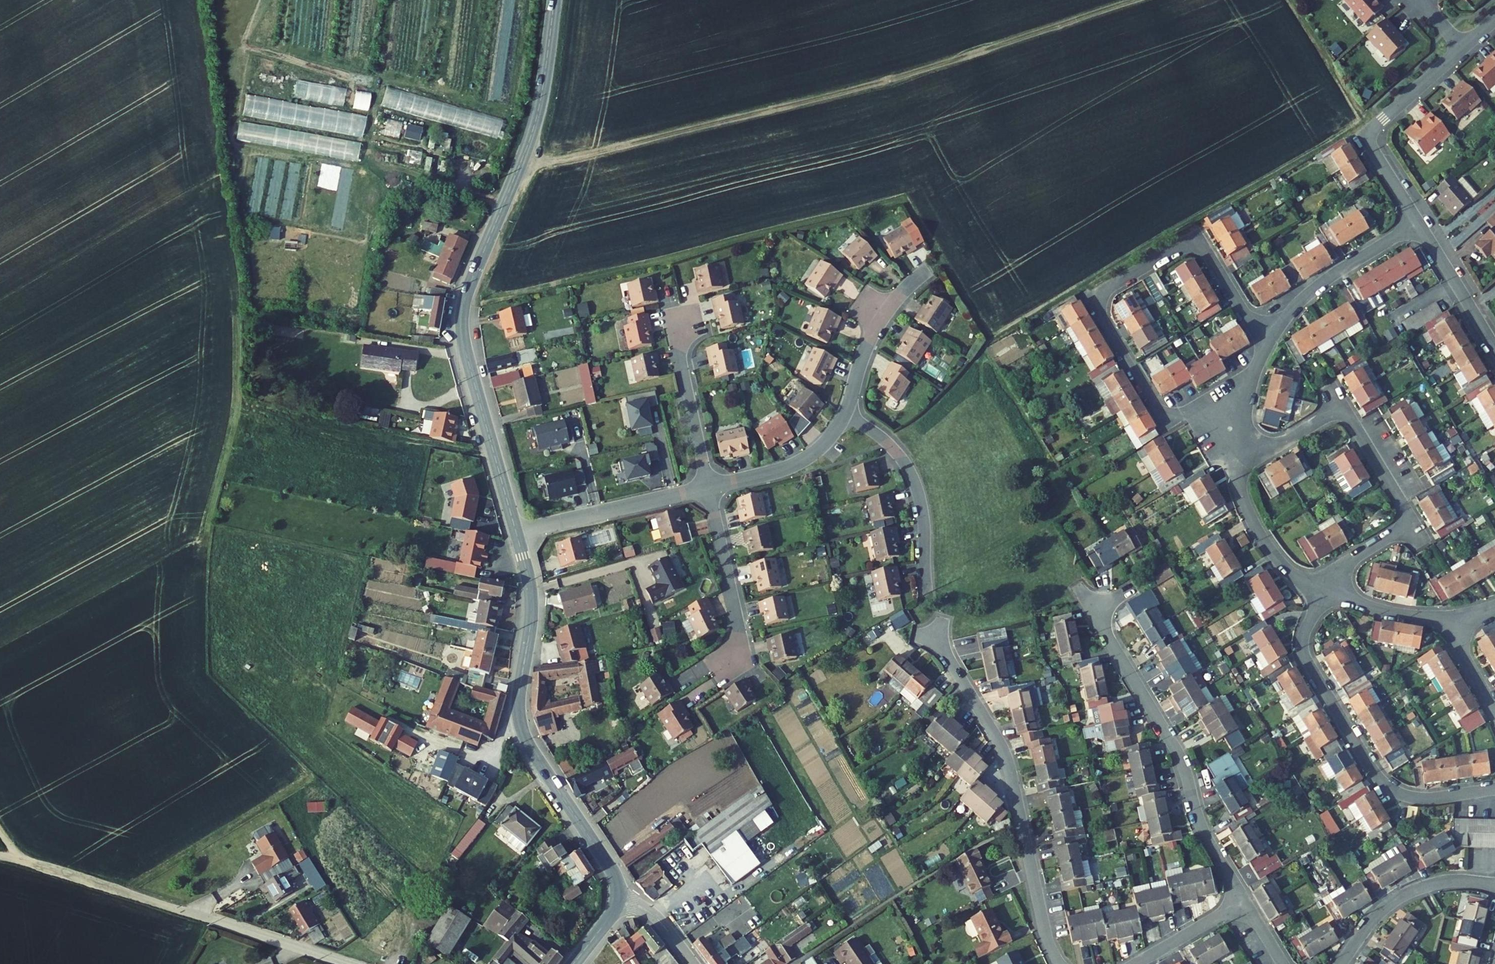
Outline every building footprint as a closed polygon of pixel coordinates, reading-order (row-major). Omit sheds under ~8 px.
[(1366,23),(1384,7),(1377,0),(1345,0),(1366,23)] [(1386,19),(1366,36),(1369,39),(1369,41),(1376,49),(1378,49),(1389,61),(1402,49),(1401,48),(1406,43),(1400,37),(1399,38),(1393,32),(1396,30),(1386,19)] [(1485,62),(1484,66),(1482,68),(1481,67),(1473,75),(1488,92),(1494,85),(1494,53),(1485,62)] [(1481,102),(1463,82),(1452,92),(1454,93),(1442,104),(1457,121),(1469,110),(1470,112),(1481,102)] [(503,119),(385,88),(380,107),(498,138),(503,119)] [(343,107),(366,112),(371,95),(347,89),(343,107)] [(363,135),(367,115),(245,96),(242,116),(363,135)] [(1450,135),(1430,114),(1418,125),(1420,127),(1416,131),(1413,127),(1412,126),(1404,133),(1424,156),(1439,141),(1443,142),(1450,135)] [(362,141),(239,123),(236,142),(359,159),(362,141)] [(423,128),(408,125),(405,138),(420,142),(423,128)] [(1325,160),(1331,156),(1340,170),(1357,160),(1348,146),(1344,139),(1321,153),(1325,160)] [(408,151),(406,161),(417,163),(419,153),(408,151)] [(1321,153),(1315,156),(1320,163),(1323,161),(1325,160),(1321,153)] [(1325,160),(1323,161),(1331,176),(1340,170),(1331,156),(1325,160)] [(1357,160),(1340,170),(1352,192),(1370,182),(1357,160)] [(1280,188),(1284,185),(1280,177),(1275,180),(1280,188)] [(1454,217),(1472,201),(1478,195),(1475,191),(1474,192),(1465,182),(1466,181),(1463,177),(1456,183),(1451,177),(1436,190),(1442,196),(1438,199),(1454,217)] [(1274,180),(1270,182),(1283,204),(1287,202),(1274,180)] [(1341,217),(1354,239),(1375,226),(1361,203),(1340,215),(1341,217)] [(1234,214),(1229,206),(1207,220),(1220,242),(1237,232),(1241,229),(1245,227),(1236,212),(1234,214)] [(1486,222),(1493,230),(1475,246),(1486,259),(1491,255),(1494,260),(1494,214),(1486,222)] [(1323,235),(1333,251),(1354,239),(1341,217),(1320,229),(1323,235)] [(424,222),(422,230),(436,234),(438,226),(424,222)] [(909,253),(915,249),(902,227),(882,239),(894,258),(904,252),(907,250),(909,253)] [(280,229),(272,228),(271,240),(279,240),(280,229)] [(1245,246),(1249,244),(1241,229),(1237,232),(1245,246)] [(1237,232),(1220,242),(1233,263),(1249,253),(1245,246),(1237,232)] [(1305,251),(1317,273),(1338,260),(1333,251),(1323,235),(1317,239),(1318,241),(1303,250),(1305,251)] [(450,285),(467,243),(450,236),(446,245),(440,243),(438,247),(425,241),(421,250),(441,258),(433,278),(450,285)] [(872,262),(878,257),(860,238),(843,254),(859,270),(867,262),(869,260),(872,262)] [(297,250),(297,242),(285,241),(284,249),(297,250)] [(1406,276),(1409,280),(1430,267),(1419,249),(1412,253),(1410,250),(1396,259),(1406,276)] [(1286,268),(1297,285),(1317,273),(1305,251),(1292,259),(1294,263),(1286,268)] [(1233,263),(1237,271),(1254,261),(1249,253),(1233,263)] [(1396,259),(1382,268),(1392,285),(1406,276),(1396,259)] [(1175,271),(1184,286),(1202,276),(1193,261),(1175,271)] [(821,262),(806,286),(825,298),(831,288),(833,285),(836,287),(843,275),(821,262)] [(695,285),(697,293),(722,287),(717,264),(695,269),(698,281),(699,284),(695,285)] [(1297,285),(1286,268),(1265,281),(1276,298),(1297,285)] [(1392,285),(1382,268),(1367,276),(1378,293),(1392,285)] [(1149,277),(1162,299),(1169,296),(1169,295),(1156,273),(1149,277)] [(1210,290),(1202,276),(1184,286),(1181,288),(1189,302),(1193,300),(1210,290)] [(1357,306),(1378,293),(1367,276),(1353,285),(1354,285),(1347,289),(1355,302),(1357,306)] [(1149,277),(1142,281),(1156,303),(1162,299),(1149,277)] [(1265,281),(1263,277),(1249,285),(1251,289),(1265,281)] [(648,279),(627,284),(632,307),(657,301),(655,293),(652,294),(651,291),(648,279)] [(1261,306),(1276,298),(1265,281),(1251,289),(1261,306)] [(1405,289),(1411,300),(1418,295),(1411,285),(1405,289)] [(431,289),(430,295),(445,299),(446,292),(431,289)] [(1219,304),(1210,290),(1193,300),(1201,315),(1196,318),(1200,324),(1222,311),(1218,305),(1219,304)] [(1115,308),(1124,323),(1146,309),(1138,294),(1115,308)] [(731,295),(711,300),(715,315),(718,314),(719,317),(721,329),(743,324),(738,301),(732,303),(731,295)] [(418,315),(419,310),(433,312),(430,330),(440,331),(446,300),(417,296),(413,320),(417,321),(418,315)] [(935,332),(951,308),(932,296),(925,306),(924,309),(921,307),(913,318),(935,332)] [(1062,313),(1071,327),(1088,317),(1079,302),(1078,303),(1074,296),(1051,310),(1055,317),(1062,313)] [(1391,305),(1394,310),(1403,305),(1399,300),(1391,305)] [(1348,305),(1334,314),(1349,338),(1363,330),(1362,328),(1368,324),(1357,306),(1355,302),(1349,306),(1348,305)] [(1424,325),(1443,314),(1435,302),(1402,322),(1409,334),(1424,325)] [(587,304),(578,306),(581,318),(590,316),(587,304)] [(817,308),(806,334),(826,343),(831,332),(832,329),(836,331),(841,318),(817,308)] [(520,309),(499,314),(501,322),(503,321),(507,338),(527,333),(520,309)] [(571,309),(564,311),(565,318),(573,316),(571,309)] [(1124,323),(1132,337),(1155,323),(1146,309),(1124,323)] [(430,330),(433,312),(419,310),(418,315),(428,317),(426,329),(430,330)] [(1447,312),(1443,314),(1424,325),(1437,346),(1443,342),(1461,332),(1452,317),(1451,318),(1447,312)] [(1066,330),(1071,327),(1062,313),(1055,317),(1064,331),(1066,330)] [(647,314),(630,318),(632,325),(625,327),(631,349),(650,344),(648,333),(647,330),(650,329),(647,314)] [(1349,338),(1334,314),(1320,322),(1334,347),(1349,338)] [(1079,341),(1096,331),(1088,317),(1071,327),(1079,341)] [(1132,337),(1141,351),(1145,357),(1168,343),(1156,322),(1155,323),(1132,337)] [(1222,332),(1235,354),(1249,345),(1235,322),(1220,330),(1222,332)] [(1320,322),(1306,331),(1316,348),(1320,355),(1334,347),(1320,322)] [(930,341),(908,327),(901,338),(904,340),(902,343),(896,353),(915,365),(930,341)] [(1071,327),(1066,330),(1075,344),(1079,341),(1071,327)] [(1088,356),(1105,345),(1096,331),(1079,341),(1075,344),(1084,358),(1088,356)] [(1305,362),(1302,357),(1316,348),(1306,331),(1291,339),(1292,340),(1285,344),(1299,366),(1305,362)] [(1220,363),(1235,354),(1222,332),(1207,341),(1215,354),(1220,363)] [(1443,342),(1452,357),(1469,346),(1461,332),(1443,342)] [(507,338),(510,348),(522,345),(520,335),(507,338)] [(411,336),(410,342),(433,345),(434,339),(411,336)] [(1060,336),(1049,341),(1053,350),(1064,346),(1060,336)] [(1173,344),(1176,348),(1183,344),(1180,340),(1173,344)] [(725,344),(705,349),(708,364),(712,363),(713,366),(715,378),(737,373),(732,350),(726,352),(725,344)] [(1105,345),(1088,356),(1096,370),(1092,372),(1088,374),(1092,381),(1117,366),(1113,360),(1114,360),(1105,345)] [(1452,357),(1460,371),(1478,360),(1469,346),(1452,357)] [(402,352),(365,347),(362,368),(399,373),(400,370),(415,372),(418,353),(402,351),(402,352)] [(535,349),(486,360),(489,373),(538,361),(535,349)] [(813,349),(801,375),(821,384),(826,373),(828,370),(831,372),(837,360),(813,349)] [(658,361),(656,353),(631,359),(636,382),(658,377),(655,365),(654,362),(658,361)] [(1211,380),(1225,371),(1220,363),(1215,354),(1201,363),(1211,380)] [(1096,370),(1088,356),(1084,358),(1092,372),(1096,370)] [(1356,356),(1348,360),(1351,365),(1358,361),(1356,356)] [(1344,380),(1353,395),(1370,384),(1361,370),(1368,366),(1364,359),(1341,373),(1345,380),(1344,380)] [(1486,375),(1478,360),(1460,371),(1454,375),(1462,389),(1466,395),(1489,381),(1486,375)] [(909,372),(892,361),(883,374),(886,376),(885,378),(878,388),(897,401),(910,381),(905,378),(909,372)] [(1335,366),(1338,372),(1347,367),(1343,361),(1335,366)] [(1177,389),(1191,380),(1186,371),(1181,363),(1167,371),(1177,389)] [(1197,388),(1211,380),(1201,363),(1186,371),(1191,380),(1197,388)] [(588,364),(579,366),(588,405),(596,403),(588,364)] [(536,365),(522,369),(523,374),(525,380),(534,378),(539,377),(536,365)] [(1113,397),(1130,386),(1121,372),(1120,373),(1117,366),(1092,381),(1097,388),(1099,386),(1104,383),(1113,397)] [(1368,366),(1361,370),(1370,384),(1375,381),(1376,381),(1368,366)] [(1164,367),(1150,376),(1152,380),(1167,371),(1164,367)] [(1273,377),(1269,393),(1294,400),(1301,372),(1294,370),(1293,374),(1276,369),(1274,377),(1273,377)] [(1163,397),(1177,389),(1167,371),(1152,380),(1163,397)] [(521,375),(491,381),(493,388),(513,383),(522,381),(521,375)] [(542,416),(534,378),(525,380),(522,381),(513,383),(520,412),(527,410),(530,419),(542,416)] [(1379,399),(1384,396),(1375,381),(1370,384),(1379,399)] [(1489,381),(1466,395),(1479,416),(1485,412),(1494,406),(1494,389),(1494,387),(1493,388),(1489,381)] [(1099,386),(1107,400),(1113,397),(1104,383),(1099,386)] [(1370,384),(1353,395),(1361,409),(1362,409),(1366,415),(1388,402),(1384,396),(1379,399),(1370,384)] [(1121,411),(1138,401),(1130,386),(1113,397),(1121,411)] [(789,407),(806,421),(814,411),(816,409),(819,411),(824,405),(804,389),(789,407)] [(1458,391),(1462,398),(1466,395),(1462,389),(1458,391)] [(653,390),(624,397),(631,430),(651,425),(646,406),(656,404),(653,390)] [(1265,410),(1261,425),(1278,429),(1280,421),(1288,423),(1294,400),(1269,393),(1264,409),(1265,410)] [(1108,419),(1116,414),(1121,411),(1113,397),(1107,400),(1104,402),(1104,403),(1100,406),(1108,419)] [(1130,425),(1147,415),(1138,401),(1121,411),(1130,425)] [(1405,401),(1388,411),(1392,417),(1391,417),(1399,432),(1417,421),(1423,417),(1416,405),(1413,404),(1408,407),(1405,401)] [(1494,425),(1494,406),(1485,412),(1494,426),(1494,425)] [(389,428),(390,412),(382,411),(380,427),(389,428)] [(434,421),(431,438),(455,443),(457,435),(455,434),(458,418),(426,411),(425,419),(434,421)] [(1125,428),(1130,425),(1121,411),(1116,414),(1125,428)] [(1449,420),(1444,411),(1439,414),(1444,423),(1449,420)] [(1084,427),(1094,421),(1088,412),(1078,418),(1084,427)] [(779,415),(755,431),(767,449),(777,443),(780,441),(782,444),(793,437),(779,415)] [(1159,436),(1155,430),(1156,429),(1147,415),(1130,425),(1142,446),(1159,436)] [(549,448),(550,452),(562,450),(561,445),(574,442),(571,429),(567,430),(565,421),(531,429),(533,439),(536,438),(539,450),(549,448)] [(1096,424),(1094,421),(1084,427),(1085,430),(1096,424)] [(1417,421),(1399,432),(1408,446),(1425,436),(1417,421)] [(1137,450),(1142,446),(1130,425),(1125,428),(1124,429),(1137,450)] [(743,428),(715,435),(720,457),(731,454),(735,453),(735,457),(749,454),(743,428)] [(1447,434),(1450,439),(1457,435),(1454,430),(1447,434)] [(1408,446),(1417,460),(1434,450),(1425,436),(1408,446)] [(1150,474),(1157,470),(1174,460),(1162,439),(1138,453),(1150,474)] [(650,443),(645,444),(647,455),(618,462),(621,472),(625,471),(628,482),(640,479),(639,478),(650,475),(647,466),(650,465),(649,460),(659,458),(656,446),(650,443)] [(1326,458),(1339,479),(1360,466),(1352,451),(1351,452),(1347,445),(1326,458)] [(1430,480),(1453,467),(1440,446),(1434,450),(1417,460),(1425,475),(1426,474),(1430,480)] [(1314,474),(1301,452),(1294,456),(1294,455),(1279,464),(1289,481),(1293,486),(1314,474)] [(1174,460),(1157,470),(1165,485),(1159,489),(1162,495),(1179,485),(1186,481),(1182,475),(1183,474),(1174,460)] [(1279,495),(1276,489),(1289,481),(1279,464),(1265,472),(1265,473),(1258,477),(1272,499),(1279,495)] [(853,492),(875,488),(872,476),(871,473),(875,472),(873,465),(848,470),(853,492)] [(1468,468),(1472,476),(1478,473),(1474,465),(1468,468)] [(1352,500),(1372,488),(1368,481),(1369,480),(1360,466),(1339,479),(1352,500)] [(572,471),(544,478),(547,489),(543,490),(545,499),(549,498),(550,501),(578,494),(576,488),(586,485),(582,470),(573,473),(572,471)] [(1150,474),(1159,489),(1165,485),(1157,470),(1150,474)] [(1203,470),(1186,481),(1179,485),(1184,491),(1191,487),(1199,501),(1216,491),(1208,476),(1207,477),(1203,470)] [(451,485),(456,498),(452,518),(473,522),(477,504),(475,504),(477,495),(478,495),(473,478),(451,485)] [(1427,519),(1445,509),(1436,494),(1442,491),(1438,485),(1416,498),(1420,504),(1419,505),(1427,519)] [(1216,491),(1199,501),(1207,516),(1203,519),(1207,526),(1228,513),(1224,506),(1225,505),(1216,491)] [(759,494),(738,499),(740,511),(741,514),(737,515),(739,523),(764,517),(759,494)] [(894,502),(892,494),(867,500),(871,523),(893,518),(891,506),(890,503),(894,502)] [(1207,516),(1199,501),(1194,504),(1203,519),(1207,516)] [(1461,518),(1453,523),(1445,509),(1427,519),(1436,534),(1437,533),(1440,539),(1465,525),(1475,519),(1474,517),(1464,523),(1461,518)] [(655,518),(661,540),(674,536),(686,533),(684,525),(680,526),(680,523),(676,511),(655,518)] [(1321,535),(1332,552),(1346,543),(1346,542),(1352,538),(1342,522),(1321,535)] [(771,549),(766,527),(741,532),(743,540),(746,539),(747,543),(750,554),(771,549)] [(899,541),(896,528),(870,534),(877,562),(899,557),(896,545),(895,542),(899,541)] [(1109,542),(1119,559),(1127,554),(1135,550),(1136,552),(1142,548),(1130,529),(1109,542)] [(457,563),(455,574),(475,578),(477,568),(481,569),(483,561),(487,562),(489,553),(484,552),(486,546),(488,545),(489,536),(467,531),(461,564),(457,563)] [(689,542),(686,533),(674,536),(677,546),(689,542)] [(1206,552),(1215,566),(1232,556),(1224,541),(1223,542),(1218,534),(1209,540),(1200,546),(1195,549),(1200,556),(1206,552)] [(1196,540),(1200,546),(1209,540),(1206,535),(1196,540)] [(1317,561),(1332,552),(1321,535),(1307,543),(1304,538),(1297,542),(1310,564),(1317,560),(1317,561)] [(579,539),(558,545),(561,556),(562,559),(558,560),(561,568),(585,561),(579,539)] [(1162,547),(1157,540),(1153,542),(1158,550),(1162,547)] [(1087,555),(1099,575),(1105,571),(1104,569),(1111,564),(1119,559),(1109,542),(1087,555)] [(1491,574),(1494,572),(1494,549),(1481,557),(1491,574)] [(1210,569),(1223,590),(1244,577),(1240,570),(1241,570),(1232,556),(1215,566),(1210,569)] [(1477,583),(1491,574),(1481,557),(1467,566),(1477,583)] [(683,589),(667,558),(648,567),(657,585),(645,591),(651,604),(683,589)] [(774,560),(749,565),(751,579),(755,578),(756,581),(758,592),(780,588),(774,560)] [(1463,591),(1477,583),(1467,566),(1464,561),(1449,569),(1452,574),(1463,591)] [(1151,573),(1158,585),(1174,576),(1166,564),(1151,573)] [(1366,588),(1390,594),(1396,569),(1380,565),(1380,566),(1372,564),(1366,588)] [(1257,598),(1275,587),(1266,573),(1265,573),(1261,567),(1244,577),(1257,598)] [(900,581),(897,568),(871,574),(878,602),(899,597),(897,585),(896,582),(900,581)] [(1390,594),(1414,600),(1420,575),(1396,569),(1390,594)] [(1442,604),(1463,591),(1452,574),(1438,583),(1435,578),(1429,582),(1442,604)] [(504,585),(482,580),(479,591),(456,586),(454,596),(480,602),(491,604),(492,597),(501,599),(501,596),(504,594),(505,590),(503,588),(504,585)] [(596,608),(590,586),(558,595),(564,619),(575,616),(574,614),(596,608)] [(1275,587),(1257,598),(1266,612),(1261,614),(1265,621),(1286,608),(1282,602),(1283,601),(1275,587)] [(1157,616),(1153,610),(1160,606),(1150,590),(1127,604),(1136,619),(1135,620),(1144,634),(1162,624),(1157,616)] [(787,621),(782,598),(757,603),(758,611),(762,611),(763,614),(765,625),(787,621)] [(698,640),(718,630),(713,620),(711,617),(715,615),(711,608),(706,599),(687,608),(692,618),(688,620),(698,640)] [(480,602),(476,624),(496,628),(500,614),(501,614),(503,606),(491,604),(480,602)] [(1157,616),(1163,612),(1160,606),(1153,610),(1157,616)] [(1058,642),(1078,638),(1074,621),(1072,614),(1053,618),(1058,642)] [(435,623),(467,629),(469,623),(437,616),(435,623)] [(1255,656),(1278,642),(1270,627),(1269,628),(1265,621),(1243,635),(1255,656)] [(1395,646),(1398,626),(1382,623),(1381,624),(1373,622),(1370,641),(1395,646)] [(1481,630),(1486,639),(1478,644),(1486,658),(1494,653),(1494,622),(1481,630)] [(467,630),(479,632),(474,651),(494,656),(499,637),(495,636),(496,628),(476,624),(469,623),(467,629),(467,630)] [(1153,649),(1157,647),(1160,653),(1178,642),(1176,637),(1172,640),(1162,624),(1144,634),(1153,649)] [(578,626),(555,632),(558,644),(556,644),(562,664),(577,662),(574,652),(584,650),(578,626)] [(1423,630),(1398,626),(1395,646),(1411,649),(1419,650),(1423,630)] [(872,640),(881,635),(877,628),(868,634),(872,640)] [(358,631),(352,629),(349,639),(355,641),(358,631)] [(1005,629),(977,635),(981,652),(982,651),(986,668),(1005,664),(1012,662),(1012,661),(1010,652),(1005,629)] [(795,658),(790,635),(765,641),(767,649),(770,648),(771,651),(773,663),(795,658)] [(1078,638),(1058,642),(1063,666),(1080,662),(1082,662),(1080,654),(1081,654),(1078,638)] [(1178,642),(1160,653),(1157,655),(1162,663),(1158,666),(1162,672),(1192,654),(1183,639),(1178,642)] [(1268,677),(1290,663),(1286,657),(1287,656),(1278,642),(1255,656),(1268,677)] [(1350,664),(1338,643),(1321,653),(1325,659),(1324,660),(1333,675),(1350,664)] [(1435,678),(1453,667),(1444,653),(1443,654),(1439,647),(1418,660),(1421,667),(1427,663),(1435,678)] [(1012,661),(1022,659),(1020,649),(1010,652),(1012,661)] [(449,670),(446,678),(482,689),(486,674),(490,675),(494,656),(474,651),(468,677),(449,670)] [(1486,658),(1494,673),(1494,653),(1486,658)] [(1192,654),(1162,672),(1166,679),(1171,677),(1176,685),(1197,672),(1202,669),(1193,654),(1192,654)] [(901,694),(918,674),(906,663),(905,663),(899,658),(887,672),(895,679),(889,686),(900,695),(901,694)] [(1082,662),(1080,662),(1085,686),(1104,682),(1101,666),(1100,666),(1098,658),(1082,662)] [(558,678),(580,675),(584,698),(586,708),(594,705),(600,703),(594,673),(599,673),(598,661),(534,669),(533,681),(558,678)] [(1368,682),(1356,661),(1350,664),(1333,675),(1341,689),(1342,688),(1346,695),(1368,682)] [(1294,670),(1290,663),(1268,677),(1267,677),(1270,683),(1277,679),(1286,694),(1303,683),(1295,669),(1294,670)] [(1427,663),(1421,667),(1430,681),(1435,678),(1427,663)] [(1010,688),(1005,664),(986,668),(989,685),(990,685),(991,692),(998,690),(1010,688)] [(1461,681),(1453,667),(1435,678),(1444,692),(1461,681)] [(1170,700),(1174,707),(1206,687),(1197,672),(1176,685),(1169,689),(1174,697),(1170,700)] [(931,685),(918,674),(901,694),(913,705),(917,699),(924,705),(917,713),(925,720),(935,707),(944,697),(931,685)] [(639,687),(652,707),(673,693),(669,686),(666,688),(664,685),(658,675),(639,687)] [(1265,687),(1270,683),(1267,677),(1261,681),(1265,687)] [(482,737),(494,742),(507,696),(482,689),(446,678),(426,727),(477,747),(482,737)] [(533,691),(545,690),(559,688),(558,678),(533,681),(533,691)] [(736,712),(755,700),(748,690),(747,687),(750,686),(745,679),(724,693),(736,712)] [(1452,706),(1470,696),(1461,681),(1444,692),(1452,706)] [(1104,682),(1085,686),(1090,710),(1092,710),(1108,706),(1107,699),(1108,698),(1104,682)] [(1368,682),(1346,695),(1350,702),(1349,702),(1358,716),(1375,706),(1367,691),(1372,688),(1368,682)] [(1000,698),(1008,696),(1012,712),(1032,708),(1029,691),(1035,690),(1036,690),(1034,683),(1010,688),(998,690),(1000,698)] [(1299,715),(1315,705),(1311,699),(1312,698),(1303,683),(1286,694),(1279,698),(1292,719),(1299,715)] [(1206,687),(1174,707),(1178,714),(1182,711),(1187,719),(1198,713),(1215,702),(1206,687)] [(534,721),(576,711),(574,700),(551,706),(544,708),(545,700),(545,690),(533,691),(532,711),(534,721)] [(1038,707),(1035,690),(1029,691),(1032,708),(1038,707)] [(1234,711),(1225,696),(1215,702),(1198,713),(1203,721),(1199,724),(1203,731),(1229,715),(1234,711)] [(1462,729),(1481,717),(1477,710),(1478,710),(1470,696),(1452,706),(1461,720),(1458,722),(1462,729)] [(768,706),(772,712),(786,704),(782,697),(768,706)] [(584,698),(574,700),(576,711),(586,708),(584,698)] [(687,714),(679,701),(662,712),(666,718),(661,721),(674,741),(693,729),(686,719),(684,716),(687,714)] [(1096,727),(1101,726),(1128,720),(1126,712),(1125,713),(1123,703),(1108,706),(1092,710),(1095,725),(1096,727)] [(551,732),(549,728),(597,716),(594,705),(586,708),(576,711),(534,721),(542,738),(551,732)] [(1328,725),(1320,711),(1319,711),(1315,705),(1299,715),(1311,735),(1328,725)] [(1375,706),(1358,716),(1366,730),(1384,720),(1375,706)] [(397,750),(405,737),(400,734),(402,730),(381,719),(379,723),(352,707),(344,721),(372,736),(369,740),(391,751),(393,747),(397,750)] [(931,727),(926,733),(940,744),(957,724),(951,719),(950,720),(935,707),(925,720),(924,721),(931,727)] [(1017,729),(1018,736),(1021,735),(1035,732),(1038,732),(1032,708),(1012,712),(1016,729),(1017,729)] [(666,718),(662,712),(657,715),(661,721),(666,718)] [(1407,717),(1411,723),(1419,718),(1415,712),(1407,717)] [(1229,715),(1203,731),(1207,737),(1211,735),(1216,743),(1238,730),(1229,715)] [(1485,724),(1481,717),(1462,729),(1466,736),(1485,724)] [(1128,720),(1101,726),(1107,753),(1121,750),(1132,747),(1128,728),(1130,728),(1128,720)] [(1384,720),(1366,730),(1375,745),(1392,734),(1384,720)] [(963,729),(957,724),(940,744),(953,756),(962,745),(969,737),(962,730),(963,729)] [(1317,761),(1324,757),(1340,747),(1336,740),(1337,740),(1328,725),(1311,735),(1304,740),(1317,761)] [(1056,764),(1050,739),(1038,742),(1035,732),(1021,735),(1023,745),(1028,744),(1029,751),(1032,751),(1034,759),(1036,768),(1056,764)] [(1409,762),(1392,734),(1375,745),(1383,759),(1384,758),(1392,772),(1409,762)] [(417,743),(405,737),(397,750),(409,757),(417,743)] [(1152,769),(1150,759),(1149,756),(1152,755),(1151,751),(1150,744),(1132,747),(1121,750),(1123,757),(1128,756),(1132,773),(1152,769)] [(958,776),(976,756),(970,751),(969,752),(962,745),(953,756),(945,765),(958,776)] [(1331,780),(1354,767),(1345,752),(1344,753),(1340,747),(1324,757),(1328,763),(1321,767),(1329,781),(1331,780)] [(612,777),(619,774),(617,771),(639,759),(634,749),(605,762),(612,777)] [(440,751),(430,776),(448,782),(455,764),(457,758),(440,751)] [(1214,779),(1211,781),(1215,788),(1214,788),(1223,803),(1241,792),(1248,787),(1228,753),(1207,766),(1214,779)] [(1474,777),(1490,775),(1487,755),(1471,757),(1474,777)] [(557,762),(567,776),(576,770),(573,767),(572,767),(566,756),(557,762)] [(982,761),(976,756),(958,776),(972,788),(977,782),(988,769),(981,762),(982,761)] [(1457,780),(1474,777),(1471,757),(1454,760),(1457,780)] [(1438,762),(1441,782),(1457,780),(1454,760),(1438,762)] [(582,788),(603,778),(605,781),(612,777),(605,762),(568,779),(569,780),(567,781),(578,799),(580,798),(586,795),(582,788)] [(1421,764),(1424,785),(1441,782),(1438,762),(1421,764)] [(497,786),(455,764),(448,782),(447,786),(485,806),(491,797),(495,790),(497,786)] [(1061,789),(1056,764),(1036,768),(1038,778),(1039,786),(1037,786),(1039,794),(1044,792),(1061,789)] [(1344,801),(1365,788),(1361,782),(1362,781),(1354,767),(1331,780),(1344,801)] [(1152,769),(1132,773),(1137,798),(1142,797),(1160,793),(1158,781),(1155,782),(1154,778),(1152,769)] [(960,801),(974,813),(991,792),(985,787),(984,788),(977,782),(972,788),(960,801)] [(1095,784),(1089,788),(1093,795),(1099,792),(1095,784)] [(709,823),(692,836),(685,841),(690,848),(693,852),(702,846),(731,886),(753,870),(737,849),(744,844),(758,833),(767,827),(772,823),(764,812),(773,806),(761,785),(709,823)] [(1072,812),(1067,787),(1061,789),(1044,792),(1045,793),(1046,800),(1049,799),(1051,808),(1052,816),(1072,812)] [(1367,787),(1365,788),(1344,801),(1356,822),(1359,820),(1381,807),(1372,793),(1371,793),(1367,787)] [(991,792),(974,813),(987,824),(992,819),(1002,807),(1004,805),(996,799),(997,797),(991,792)] [(1166,808),(1165,804),(1168,804),(1167,799),(1165,792),(1160,793),(1142,797),(1148,822),(1168,817),(1166,808)] [(1253,813),(1241,792),(1223,803),(1232,817),(1233,816),(1237,823),(1253,813)] [(308,802),(308,812),(326,812),(326,802),(308,802)] [(525,845),(527,846),(541,829),(516,808),(514,810),(507,805),(495,821),(509,831),(513,835),(509,840),(509,843),(519,851),(525,845)] [(1418,808),(1408,806),(1407,820),(1417,821),(1418,808)] [(1010,815),(1002,807),(992,819),(1000,826),(1010,815)] [(1372,841),(1392,829),(1388,822),(1389,822),(1381,807),(1359,820),(1372,841)] [(1054,825),(1056,834),(1053,834),(1055,842),(1084,836),(1080,819),(1082,819),(1081,810),(1072,812),(1052,816),(1054,825)] [(1232,835),(1231,835),(1240,850),(1258,839),(1248,822),(1256,817),(1253,813),(1237,823),(1228,828),(1232,835)] [(692,836),(709,823),(704,816),(687,829),(692,836)] [(1148,822),(1152,839),(1153,846),(1183,840),(1182,832),(1174,834),(1173,830),(1171,830),(1170,827),(1168,817),(1148,822)] [(692,836),(687,829),(679,819),(671,825),(677,833),(683,842),(685,841),(692,836)] [(1468,834),(1467,847),(1494,848),(1494,821),(1454,819),(1453,833),(1468,834)] [(479,820),(452,855),(459,860),(486,825),(479,820)] [(671,825),(621,861),(627,869),(655,848),(658,851),(664,847),(662,844),(677,833),(671,825)] [(758,833),(762,837),(770,831),(767,827),(758,833)] [(1113,830),(1104,832),(1107,842),(1115,840),(1113,830)] [(1430,843),(1440,860),(1455,852),(1454,851),(1460,847),(1467,847),(1468,834),(1453,833),(1451,830),(1430,843)] [(509,840),(513,835),(509,831),(504,837),(509,840)] [(288,858),(273,833),(257,843),(264,856),(252,864),(259,876),(288,858)] [(1054,850),(1057,849),(1059,857),(1061,866),(1081,862),(1077,846),(1087,844),(1085,835),(1084,836),(1055,842),(1053,842),(1054,850)] [(1270,859),(1258,839),(1240,850),(1248,864),(1249,863),(1260,881),(1266,877),(1283,867),(1276,856),(1270,859)] [(557,845),(554,848),(550,841),(537,850),(541,857),(538,859),(548,874),(555,867),(569,858),(559,844),(557,845)] [(1440,860),(1430,843),(1409,855),(1417,868),(1419,872),(1426,868),(1426,869),(1440,860)] [(744,844),(737,849),(753,870),(759,866),(744,844)] [(1382,857),(1386,864),(1396,881),(1411,872),(1410,872),(1417,868),(1409,855),(1404,846),(1394,852),(1393,850),(1382,857)] [(992,886),(980,861),(982,860),(977,849),(956,862),(972,895),(975,893),(980,904),(994,897),(989,887),(992,886)] [(577,885),(594,874),(579,851),(569,858),(555,867),(561,876),(566,873),(575,885),(561,894),(567,903),(582,893),(577,885)] [(1375,893),(1381,889),(1382,890),(1396,881),(1386,864),(1382,857),(1367,866),(1371,872),(1365,876),(1375,893)] [(300,864),(309,879),(307,880),(311,887),(313,886),(314,888),(324,882),(310,858),(300,864)] [(1061,866),(1063,875),(1064,884),(1062,884),(1063,892),(1094,885),(1089,860),(1081,862),(1061,866)] [(636,883),(654,902),(658,899),(674,886),(657,865),(656,866),(636,883)] [(1367,866),(1361,870),(1365,876),(1371,872),(1367,866)] [(295,867),(265,884),(270,892),(276,902),(293,892),(287,882),(299,874),(295,867)] [(1183,868),(1165,872),(1167,880),(1184,876),(1183,868)] [(1210,870),(1184,876),(1190,902),(1198,900),(1197,899),(1215,895),(1210,870)] [(1167,880),(1169,888),(1172,904),(1182,902),(1182,904),(1190,902),(1184,876),(1167,880)] [(1337,883),(1332,876),(1329,878),(1334,885),(1337,883)] [(1361,884),(1346,893),(1357,911),(1371,902),(1371,901),(1378,897),(1375,893),(1365,876),(1359,880),(1361,884)] [(1250,887),(1253,893),(1252,894),(1261,908),(1279,898),(1266,877),(1260,881),(1250,887)] [(324,882),(314,888),(317,892),(326,886),(324,882)] [(265,884),(261,887),(266,894),(270,892),(265,884)] [(1150,885),(1133,889),(1134,896),(1152,892),(1150,885)] [(1336,922),(1342,918),(1343,920),(1357,911),(1346,893),(1343,887),(1329,895),(1333,902),(1326,906),(1334,920),(1336,922)] [(1169,888),(1152,892),(1157,918),(1165,917),(1165,915),(1174,913),(1172,904),(1169,888)] [(1134,896),(1137,909),(1140,920),(1149,918),(1150,920),(1157,918),(1152,892),(1134,896)] [(1288,904),(1283,895),(1279,898),(1284,907),(1288,904)] [(1329,895),(1322,900),(1326,906),(1333,902),(1329,895)] [(1488,901),(1470,897),(1464,921),(1483,925),(1487,909),(1486,909),(1488,901)] [(1291,919),(1284,907),(1279,898),(1261,908),(1270,923),(1271,922),(1275,929),(1291,919)] [(504,900),(483,927),(509,942),(514,936),(544,961),(549,954),(534,942),(517,933),(528,920),(504,900)] [(320,924),(306,901),(290,910),(302,929),(297,932),(300,937),(307,933),(314,945),(325,938),(317,926),(320,924)] [(441,904),(433,901),(428,915),(436,918),(441,904)] [(1083,909),(1084,915),(1090,941),(1098,940),(1097,938),(1107,936),(1101,909),(1100,905),(1083,909)] [(1119,906),(1101,909),(1107,936),(1108,941),(1118,939),(1118,941),(1126,939),(1120,913),(1119,906)] [(470,921),(449,908),(426,944),(448,957),(463,932),(470,921)] [(1003,934),(991,909),(972,918),(984,943),(984,944),(987,942),(992,952),(1005,946),(1000,936),(1003,935),(1003,934)] [(1137,909),(1120,913),(1126,939),(1134,937),(1133,936),(1143,934),(1140,920),(1137,909)] [(723,924),(730,935),(731,934),(731,935),(735,932),(746,924),(736,910),(729,915),(731,918),(723,924)] [(1393,933),(1409,945),(1423,925),(1408,914),(1403,920),(1402,919),(1393,933)] [(1084,915),(1067,919),(1073,943),(1082,941),(1082,943),(1090,941),(1084,915)] [(631,928),(634,930),(637,929),(639,926),(637,919),(629,921),(631,928)] [(1334,920),(1313,933),(1324,950),(1338,942),(1337,941),(1344,936),(1336,922),(1334,920)] [(463,932),(469,936),(476,924),(470,921),(463,932)] [(1483,925),(1464,921),(1458,944),(1463,946),(1476,949),(1478,941),(1479,942),(1483,925)] [(774,945),(787,963),(788,963),(796,958),(790,948),(812,931),(807,923),(774,945)] [(647,947),(654,955),(653,957),(659,963),(678,963),(648,926),(632,939),(626,943),(635,957),(647,947)] [(626,943),(632,939),(626,928),(618,932),(623,940),(612,947),(616,953),(623,963),(639,963),(635,957),(626,943)] [(1296,936),(1289,941),(1302,962),(1308,958),(1309,959),(1324,950),(1313,933),(1310,928),(1296,937),(1296,936)] [(735,932),(731,935),(735,940),(739,938),(735,932)] [(1007,932),(1003,934),(1003,935),(1000,936),(1005,946),(1012,943),(1007,932)] [(1409,945),(1393,933),(1383,947),(1384,948),(1379,954),(1394,963),(1395,963),(1409,945)] [(703,938),(693,946),(707,963),(708,963),(732,946),(737,943),(735,940),(731,935),(731,934),(730,935),(711,949),(703,938)] [(745,934),(739,938),(735,940),(737,943),(742,939),(746,936),(745,934)] [(513,952),(527,963),(542,963),(544,961),(514,936),(509,942),(490,963),(504,963),(513,952)] [(1219,936),(1205,944),(1215,961),(1229,953),(1219,936)] [(857,938),(834,953),(842,963),(844,963),(846,962),(847,963),(873,963),(869,958),(863,949),(864,949),(857,938)] [(750,950),(742,939),(737,943),(732,946),(739,954),(735,957),(737,960),(750,950)] [(978,959),(992,952),(987,942),(984,944),(984,943),(973,948),(978,959)] [(1205,944),(1184,957),(1187,961),(1188,963),(1210,963),(1215,961),(1205,944)] [(774,945),(772,947),(766,951),(765,949),(759,953),(760,955),(759,956),(759,957),(765,953),(770,961),(765,963),(787,963),(774,945)] [(864,949),(863,949),(869,958),(875,953),(870,945),(864,949)] [(735,957),(739,954),(732,946),(708,963),(726,963),(735,957)] [(1481,958),(1480,958),(1481,950),(1476,949),(1463,946),(1462,949),(1458,963),(1479,963),(1481,958)] [(542,963),(559,963),(563,959),(553,950),(549,954),(544,961),(542,963)] [(1017,952),(998,961),(999,963),(1023,963),(1017,952)]
